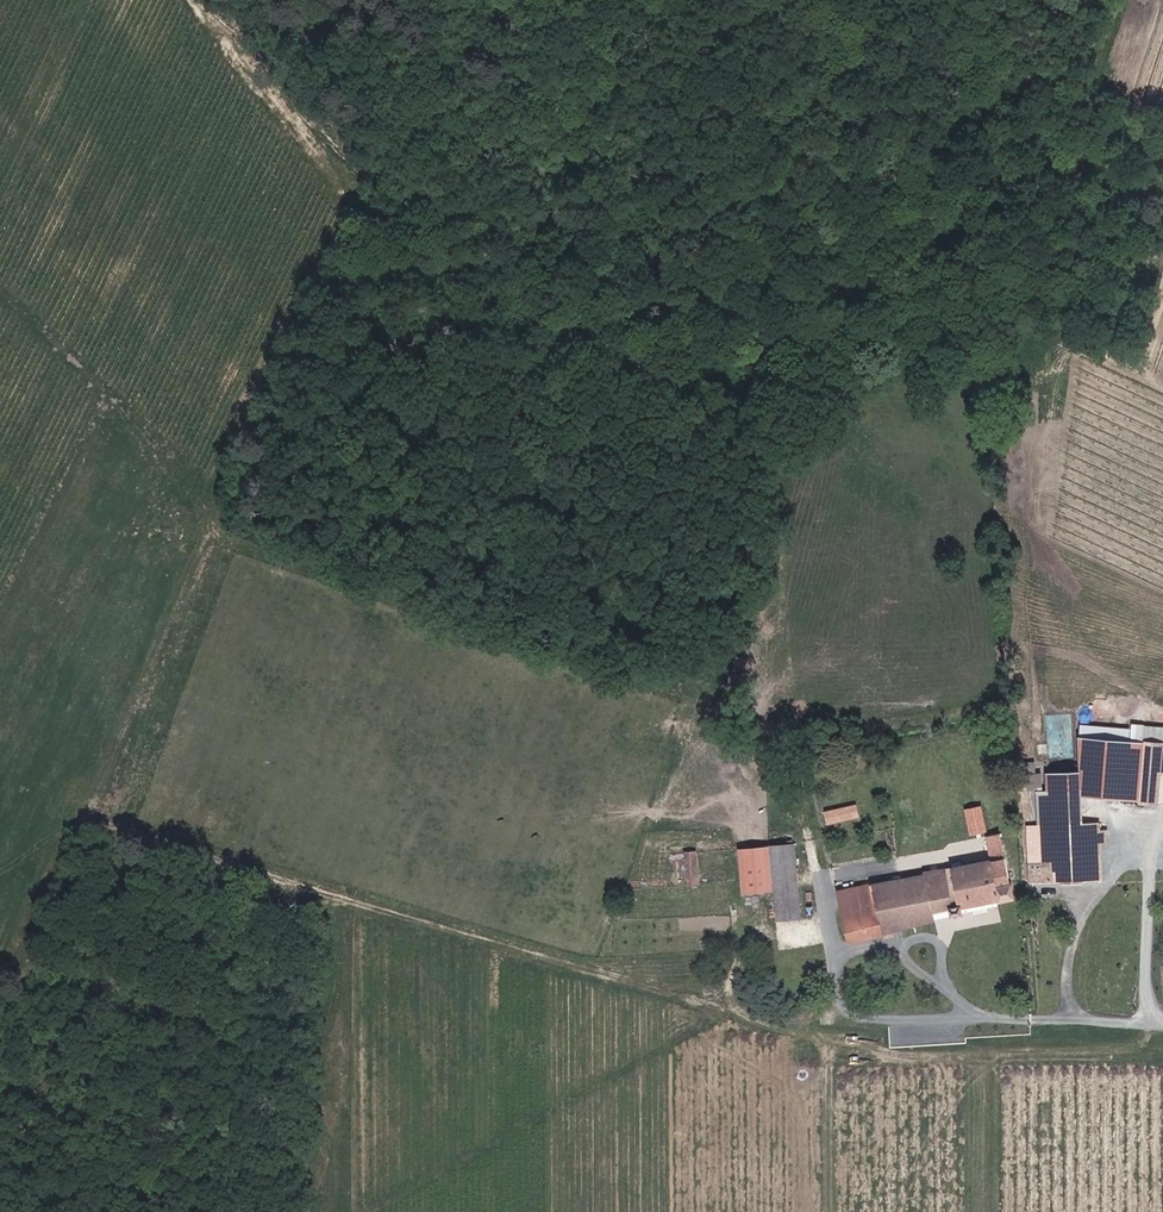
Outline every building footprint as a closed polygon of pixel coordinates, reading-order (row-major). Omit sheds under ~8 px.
[(1143,735),(1162,737),(1162,721),(1144,720),(1143,735)] [(1160,767),(1161,752),(1162,752),(1162,737),(1143,735),(1130,734),(1127,784),(1159,783),(1160,767)] [(1039,761),(1030,761),(1031,789),(1045,789),(1045,772),(1039,773),(1039,761)] [(1158,804),(1159,783),(1127,784),(1127,802),(1158,804)] [(1084,790),(1050,791),(1050,825),(1030,825),(1032,883),(1103,881),(1101,824),(1085,824),(1084,790)] [(858,802),(825,809),(828,823),(861,816),(858,802)] [(965,807),(971,833),(989,830),(983,803),(965,807)] [(793,844),(771,846),(780,919),(800,917),(793,844)] [(687,882),(686,852),(675,853),(676,882),(687,882)] [(927,876),(842,890),(851,940),(936,922),(934,913),(951,910),(952,918),(964,916),(962,908),(1001,901),(1002,903),(1016,901),(1014,889),(1012,887),(1007,859),(993,862),(993,859),(927,872),(927,876)]
